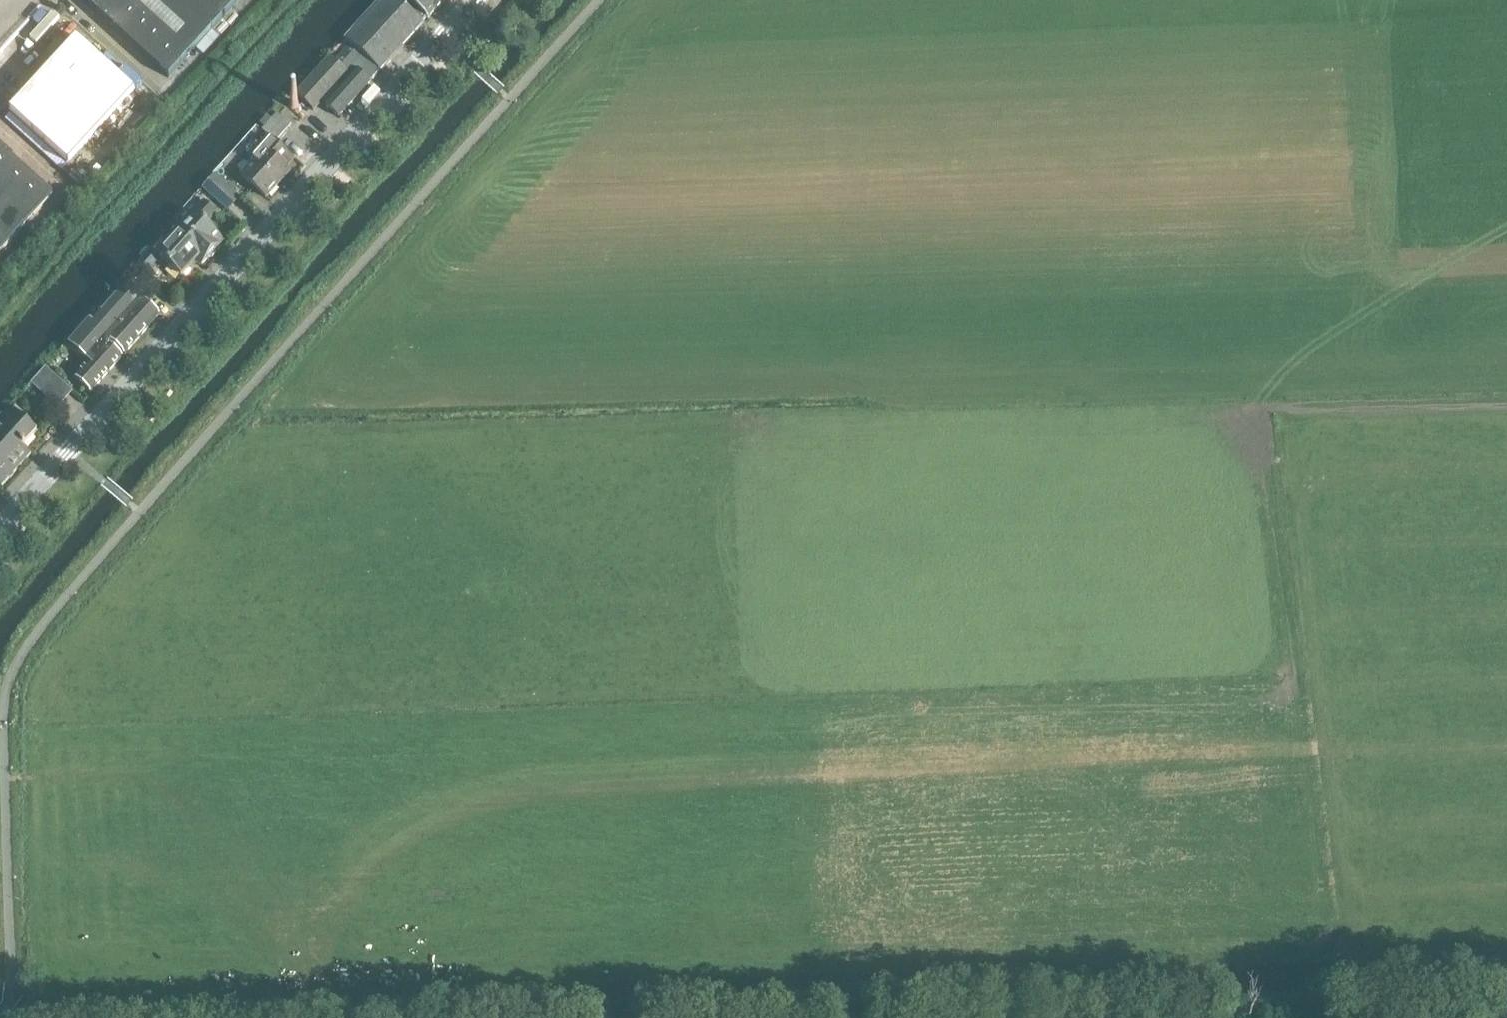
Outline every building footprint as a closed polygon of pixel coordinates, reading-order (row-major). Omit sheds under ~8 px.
[(239,0),(84,0),(169,77),(239,0)] [(423,25),(421,23),(402,5),(396,0),(383,0),(346,41),(350,44),(362,55),(367,60),(380,72),(423,25)] [(444,1),(442,0),(406,0),(402,5),(421,23),(426,17),(428,19),(444,1)] [(74,38),(7,113),(66,166),(81,150),(134,92),(74,38)] [(312,111),(362,55),(350,44),(335,61),(331,58),(296,97),(312,111)] [(338,117),(380,72),(367,60),(325,105),(338,117)] [(267,115),(260,123),(264,127),(261,130),(267,135),(276,143),(291,126),(277,113),(275,115),(271,119),(267,115)] [(254,161),(241,176),(264,197),(288,171),(281,165),(290,155),(276,143),(267,135),(258,145),(248,156),(254,161)] [(51,195),(0,149),(0,251),(51,195)] [(206,191),(216,200),(228,185),(219,177),(216,174),(203,188),(206,191)] [(203,222),(211,213),(204,207),(196,215),(194,213),(186,222),(189,224),(175,241),(195,259),(201,264),(217,247),(213,243),(219,236),(203,222)] [(180,276),(195,259),(175,241),(171,238),(156,255),(180,276)] [(149,270),(158,260),(148,250),(138,261),(149,270)] [(91,392),(159,317),(124,286),(72,343),(73,345),(69,350),(83,362),(72,374),(91,392)] [(46,368),(31,384),(43,395),(58,378),(46,368)] [(39,431),(12,406),(0,419),(0,454),(1,455),(15,438),(25,446),(39,431)] [(0,454),(0,483),(4,487),(12,478),(18,471),(33,454),(25,446),(15,438),(1,455),(0,454)]
